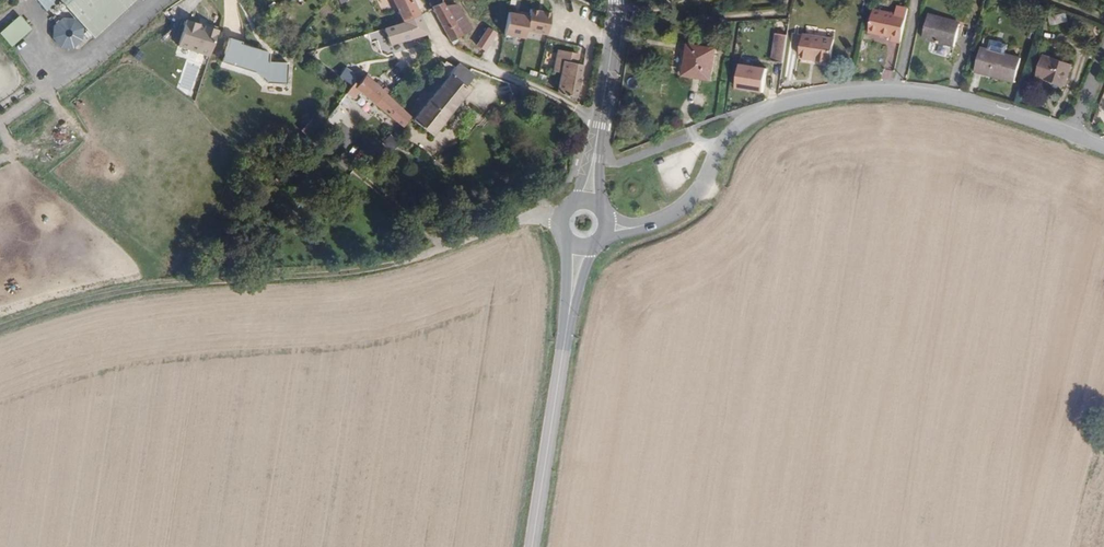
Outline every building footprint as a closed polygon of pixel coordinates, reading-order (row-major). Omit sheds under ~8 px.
[(1,10),(8,16),(11,14),(3,7),(8,2),(7,0),(0,0),(0,9),(1,10)] [(94,38),(135,0),(60,0),(94,38)] [(404,21),(420,15),(413,0),(393,0),(404,21)] [(451,42),(473,29),(458,6),(456,6),(455,5),(445,6),(443,2),(432,6),(433,9),(451,42)] [(892,40),(901,42),(908,8),(897,6),(896,14),(874,9),(869,32),(893,37),(892,40)] [(514,13),(509,12),(504,34),(525,38),(526,31),(547,35),(551,13),(530,9),(530,13),(521,12),(521,13),(520,15),(514,13)] [(1,32),(13,45),(33,28),(20,14),(1,32)] [(923,38),(955,47),(960,25),(945,21),(946,19),(929,14),(923,38)] [(412,37),(412,38),(428,33),(420,15),(404,21),(405,22),(384,29),(389,42),(412,37)] [(210,57),(218,31),(187,21),(179,47),(210,57)] [(485,32),(477,45),(485,50),(493,38),(493,37),(494,35),(487,30),(486,33),(485,32)] [(777,33),(773,62),(783,63),(788,35),(777,33)] [(834,39),(804,35),(801,58),(831,62),(834,39)] [(230,38),(222,62),(255,73),(266,83),(287,84),(288,63),(269,62),(267,62),(267,58),(262,57),(264,51),(241,44),(242,42),(230,38)] [(684,76),(689,45),(684,44),(679,75),(684,76)] [(711,80),(716,49),(689,45),(684,76),(711,80)] [(1015,82),(1021,58),(982,48),(975,72),(984,74),(984,72),(999,76),(998,78),(1015,82)] [(583,65),(576,63),(578,54),(558,51),(557,59),(564,61),(561,74),(560,80),(558,93),(563,95),(576,102),(583,65)] [(1065,85),(1072,64),(1044,55),(1036,77),(1046,80),(1046,79),(1065,85)] [(557,59),(554,73),(561,74),(564,61),(557,59)] [(470,90),(466,86),(475,76),(459,63),(456,67),(446,61),(444,63),(441,61),(440,63),(438,68),(448,77),(414,119),(433,136),(470,90)] [(766,69),(738,65),(735,90),(762,94),(766,69)] [(352,72),(354,82),(357,85),(365,75),(361,71),(352,72)] [(323,122),(334,130),(349,113),(346,110),(348,108),(347,107),(359,90),(374,104),(403,127),(411,117),(386,94),(365,75),(357,85),(354,82),(345,95),(323,122)] [(547,78),(540,75),(538,80),(545,83),(547,78)] [(301,131),(308,137),(321,123),(314,117),(301,131)] [(390,135),(382,142),(390,151),(398,145),(390,135)] [(376,149),(382,155),(387,150),(381,144),(376,149)]
